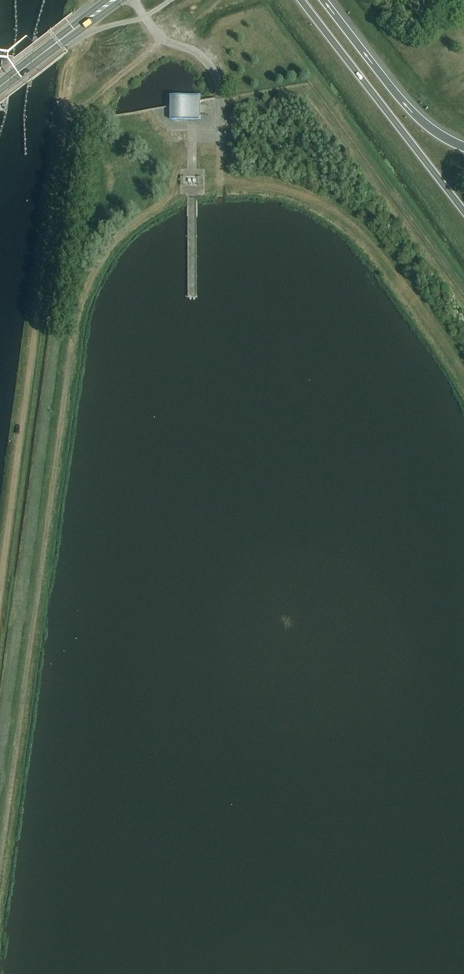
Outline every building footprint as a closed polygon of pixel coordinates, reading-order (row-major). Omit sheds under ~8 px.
[(200,98),(199,98),(173,98),(173,119),(177,119),(177,120),(184,120),(184,119),(200,119),(200,98)] [(201,184),(201,176),(190,175),(190,184),(201,184)]
